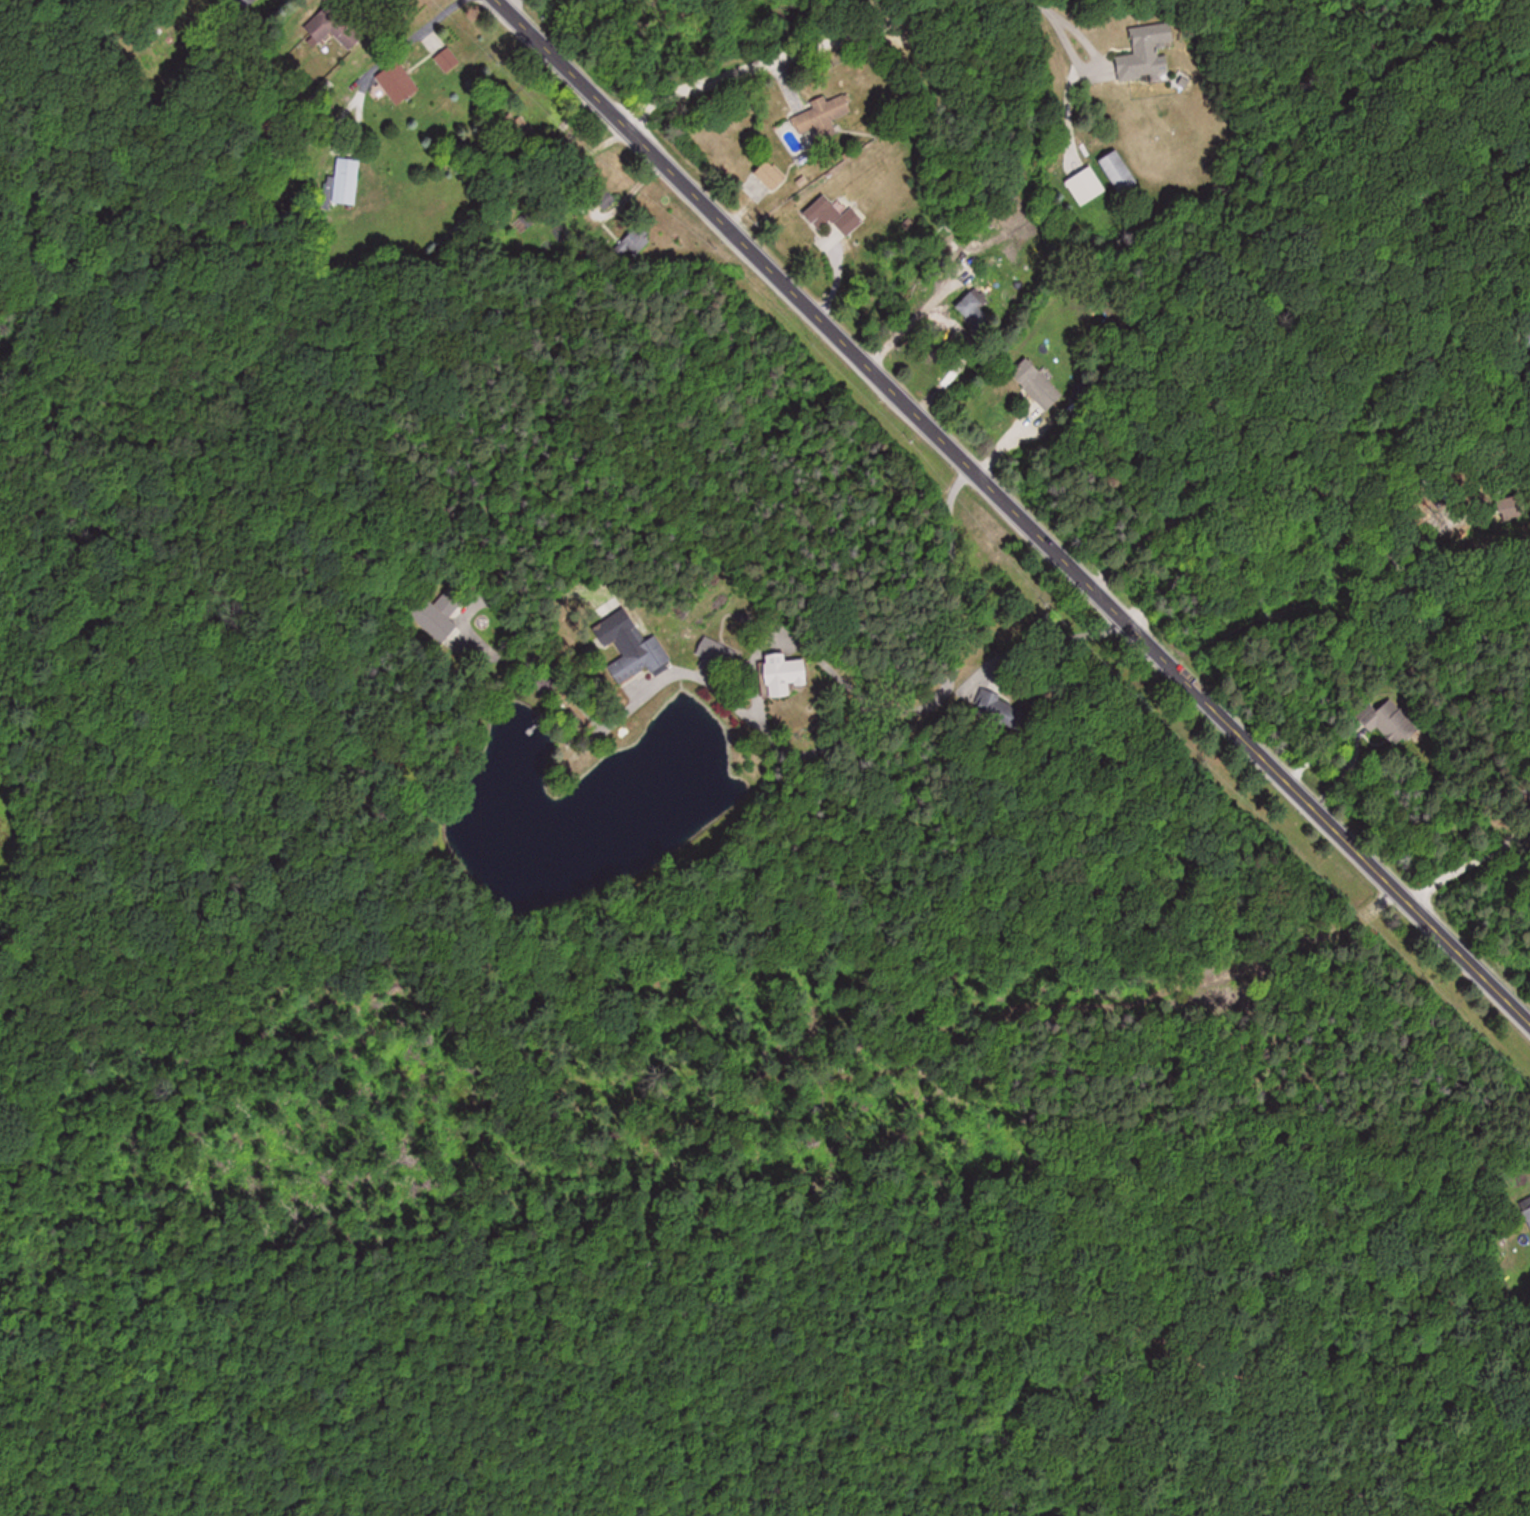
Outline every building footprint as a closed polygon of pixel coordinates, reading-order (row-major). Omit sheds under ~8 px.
[(261,0),(240,0),(250,11),(261,0)] [(333,33),(351,51),(366,37),(331,2),(306,27),(322,44),(333,33)] [(1121,79),(1172,74),(1171,55),(1161,56),(1160,43),(1177,41),(1175,22),(1132,26),(1134,54),(1118,56),(1121,79)] [(446,73),(461,62),(450,46),(434,58),(446,73)] [(396,105),(420,90),(401,60),(377,75),(396,105)] [(854,113),(847,91),(792,109),(800,134),(819,128),(823,141),(839,136),(834,120),(854,113)] [(545,139),(519,116),(506,130),(533,153),(545,139)] [(1141,188),(1123,150),(1104,159),(1122,198),(1141,188)] [(357,204),(360,159),(338,157),(335,202),(357,204)] [(758,173),(776,191),(788,179),(770,161),(758,173)] [(821,230),(833,220),(847,236),(866,221),(853,206),(844,214),(828,194),(806,212),(821,230)] [(993,318),(982,307),(986,303),(974,291),(957,308),(980,331),(993,318)] [(1048,410),(1064,395),(1030,358),(1014,373),(1048,410)] [(444,643),(460,625),(450,617),(468,596),(453,583),(435,603),(430,599),(414,617),(444,643)] [(624,657),(610,665),(620,684),(651,667),(653,672),(672,662),(658,635),(647,641),(629,609),(600,624),(610,643),(615,641),(624,657)] [(811,690),(808,658),(789,660),(788,652),(765,655),(770,694),(811,690)] [(1031,705),(980,693),(974,716),(1026,728),(1031,705)] [(1379,727),(1402,750),(1423,729),(1394,699),(1381,711),(1377,707),(1364,720),(1375,732),(1379,727)]
